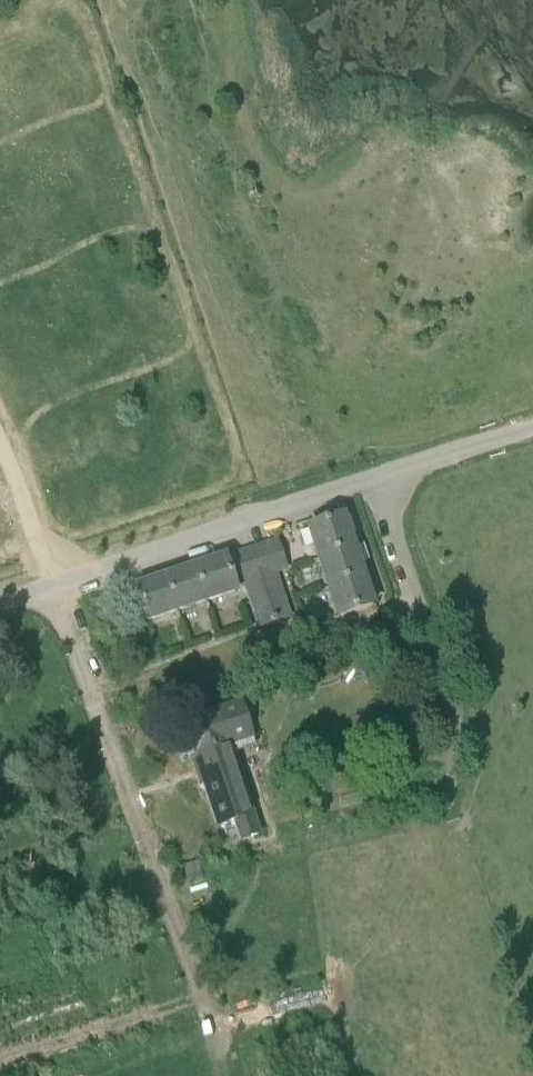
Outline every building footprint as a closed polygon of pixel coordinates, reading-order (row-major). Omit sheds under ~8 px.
[(345,518),(310,530),(318,553),(320,559),(354,548),(345,518)] [(236,557),(226,560),(237,591),(246,588),(260,628),(289,618),(276,578),(287,574),(277,543),(276,543),(236,557)] [(354,548),(320,559),(330,588),(364,577),(354,548)] [(225,558),(196,568),(208,603),(237,593),(237,591),(226,560),(225,558)] [(196,568),(166,578),(178,613),(208,603),(196,568)] [(364,577),(330,588),(340,618),(374,606),(364,577)] [(166,578),(137,588),(148,622),(178,613),(166,578)] [(247,707),(183,728),(192,755),(189,756),(191,762),(202,758),(211,784),(207,785),(222,830),(237,825),(243,843),(264,836),(232,742),(256,734),(247,707)] [(199,863),(183,867),(187,882),(203,878),(199,863)]
